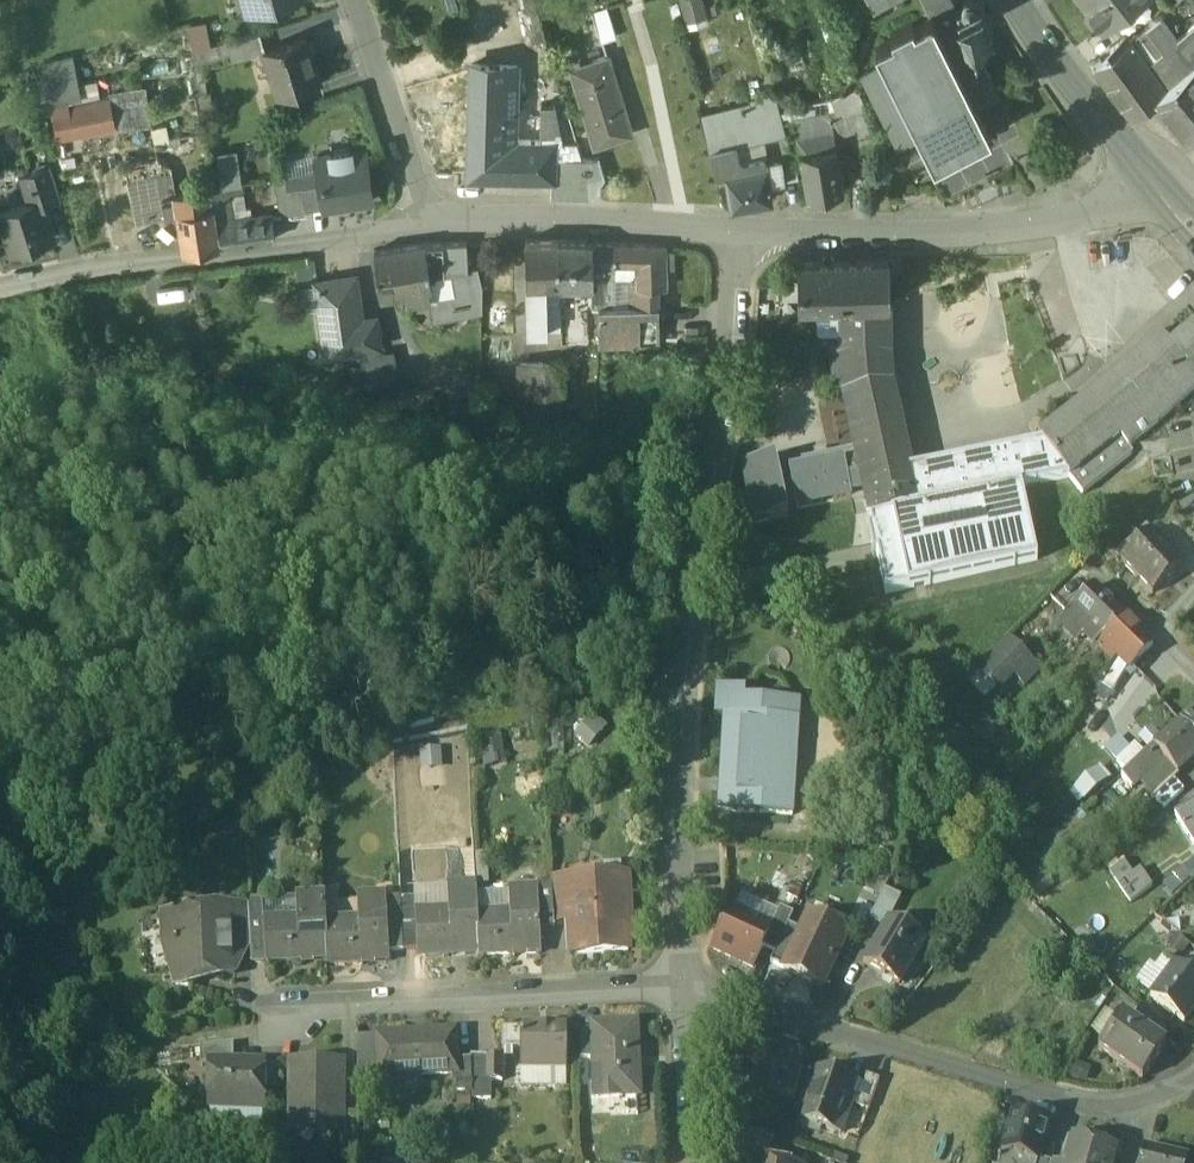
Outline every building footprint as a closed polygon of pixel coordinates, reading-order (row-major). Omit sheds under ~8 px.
[(687,12),(704,8),(702,0),(683,0),(687,12)] [(957,7),(953,0),(924,0),(929,11),(925,13),(927,17),(914,23),(913,19),(892,30),(893,34),(875,43),(882,57),(859,69),(896,142),(919,131),(934,159),(955,148),(960,159),(975,152),(970,141),(990,130),(976,102),(999,90),(968,30),(957,7)] [(972,29),(991,19),(982,0),(962,0),(961,1),(962,4),(957,7),(968,30),(972,29)] [(1087,3),(1084,5),(1083,10),(1089,18),(1094,18),(1098,16),(1103,23),(1132,0),(1085,0),(1087,3)] [(616,31),(607,2),(592,7),(601,36),(616,31)] [(538,7),(524,11),(532,38),(546,34),(538,7)] [(704,8),(687,12),(690,24),(707,20),(704,8)] [(208,14),(190,16),(193,44),(211,42),(208,14)] [(1177,39),(1160,17),(1129,39),(1147,63),(1163,50),(1181,75),(1193,65),(1193,24),(1177,39)] [(261,28),(228,37),(233,54),(266,45),(266,44),(261,28)] [(306,33),(266,44),(266,45),(280,90),(319,78),(306,33)] [(1126,35),(1109,47),(1112,52),(1129,39),(1126,35)] [(1163,50),(1147,63),(1129,39),(1112,52),(1101,60),(1099,57),(1092,63),(1093,63),(1091,65),(1108,88),(1129,115),(1152,99),(1181,75),(1163,50)] [(72,52),(43,58),(54,104),(66,102),(65,95),(81,93),(72,52)] [(607,52),(590,57),(594,69),(575,75),(594,138),(630,127),(607,52)] [(517,62),(471,60),(469,110),(502,111),(502,112),(507,112),(508,84),(516,84),(517,62)] [(1181,75),(1152,99),(1186,139),(1193,133),(1193,65),(1181,75)] [(109,88),(110,94),(114,121),(151,115),(146,82),(109,88)] [(836,112),(795,120),(801,150),(835,145),(872,131),(857,83),(830,92),(836,112)] [(66,102),(54,104),(58,131),(114,121),(110,94),(66,102)] [(776,99),(701,117),(710,149),(761,136),(785,130),(776,99)] [(554,100),(540,100),(539,135),(554,135),(554,137),(562,137),(554,100)] [(539,135),(501,134),(502,112),(502,111),(469,110),(468,169),(551,172),(551,151),(553,151),(554,137),(554,135),(539,135)] [(761,136),(710,149),(715,171),(727,169),(765,162),(761,136)] [(237,145),(218,148),(221,184),(241,181),(237,145)] [(835,145),(801,150),(808,191),(843,188),(835,145)] [(350,146),(330,149),(331,151),(317,153),(319,167),(324,202),(325,204),(342,201),(342,203),(355,201),(355,200),(372,197),(364,146),(351,148),(350,146)] [(791,149),(773,152),(775,161),(778,178),(798,175),(791,149)] [(553,151),(551,151),(551,172),(550,187),(589,189),(590,172),(603,172),(597,153),(553,151)] [(176,188),(170,160),(157,155),(125,161),(138,213),(162,210),(179,208),(178,206),(213,202),(211,184),(176,188)] [(60,193),(49,161),(19,171),(28,199),(41,194),(43,199),(60,193)] [(765,162),(727,169),(732,202),(770,195),(768,180),(778,178),(775,161),(766,162),(765,162)] [(319,167),(286,172),(287,182),(302,180),(302,181),(306,205),(324,202),(319,167)] [(285,174),(274,176),(280,214),(291,212),(287,183),(285,174)] [(214,184),(211,184),(213,202),(216,223),(235,220),(231,194),(243,192),(241,181),(221,184),(214,184)] [(287,182),(287,183),(291,212),(291,213),(306,212),(306,205),(302,181),(287,182)] [(0,208),(0,212),(11,246),(54,232),(43,199),(41,194),(28,199),(0,208)] [(213,202),(178,206),(179,208),(183,245),(219,241),(216,223),(213,202)] [(235,220),(216,223),(219,241),(276,235),(272,215),(235,220)] [(558,236),(525,237),(526,278),(545,278),(559,277),(558,236)] [(593,238),(558,236),(559,277),(592,277),(593,277),(593,238)] [(666,241),(593,238),(593,277),(592,277),(592,285),(592,303),(598,303),(598,301),(613,301),(613,270),(636,271),(636,283),(651,282),(658,282),(666,282),(666,261),(673,261),(673,247),(666,247),(666,241)] [(425,240),(430,273),(451,272),(470,268),(467,239),(425,240)] [(419,240),(374,247),(380,291),(406,287),(407,298),(430,295),(429,284),(432,284),(430,273),(426,245),(423,246),(419,243),(419,240)] [(845,290),(845,256),(798,257),(798,303),(839,303),(840,311),(841,311),(841,290),(845,290)] [(888,256),(845,256),(845,290),(841,290),(841,311),(840,311),(841,365),(890,363),(888,256)] [(470,268),(451,272),(455,289),(450,289),(452,304),(482,298),(482,285),(477,266),(470,268)] [(353,274),(317,279),(327,350),(379,343),(375,314),(360,317),(353,274)] [(559,277),(545,278),(546,327),(561,326),(559,285),(559,277)] [(592,285),(592,277),(559,277),(559,285),(592,285)] [(545,278),(526,278),(528,327),(546,327),(545,278)] [(651,282),(636,283),(636,300),(658,300),(658,282),(651,282)] [(450,289),(436,291),(440,318),(454,316),(452,304),(450,289)] [(613,301),(598,301),(598,303),(599,339),(627,339),(659,338),(658,300),(636,300),(613,301)] [(1158,357),(1148,347),(1116,377),(1157,426),(1193,392),(1193,324),(1158,357)] [(562,360),(519,362),(520,394),(563,393),(562,360)] [(920,509),(911,472),(891,385),(890,363),(841,365),(832,365),(835,398),(843,400),(854,450),(857,462),(863,493),(869,519),(920,509)] [(1116,377),(1038,440),(1040,442),(1070,479),(1120,439),(1128,449),(1157,426),(1116,377)] [(1120,439),(1070,479),(1082,495),(1132,455),(1128,449),(1120,439)] [(911,472),(920,509),(1022,487),(1070,479),(1040,442),(911,472)] [(854,450),(777,467),(787,513),(796,511),(788,476),(857,462),(854,450)] [(775,460),(740,468),(753,526),(788,518),(777,467),(775,460)] [(1163,460),(1148,462),(1150,478),(1165,477),(1163,460)] [(857,462),(788,476),(796,511),(851,499),(850,496),(863,493),(857,462)] [(920,509),(869,519),(884,592),(1037,561),(1022,487),(920,509)] [(1151,533),(1121,561),(1153,596),(1183,567),(1151,533)] [(1122,616),(1093,588),(1072,609),(1091,628),(1101,638),(1122,616)] [(1072,609),(1058,624),(1077,643),(1084,636),(1091,628),(1072,609)] [(1117,646),(1106,636),(1124,618),(1122,616),(1101,638),(1113,651),(1117,646)] [(1124,618),(1106,636),(1117,646),(1113,651),(1118,656),(1130,667),(1152,645),(1124,618)] [(1091,628),(1084,636),(1093,645),(1094,644),(1101,638),(1091,628)] [(1113,651),(1101,638),(1094,644),(1107,657),(1113,651)] [(1008,641),(988,661),(1006,678),(996,688),(999,691),(1029,661),(1008,641)] [(1118,656),(1113,651),(1107,657),(1113,662),(1118,656)] [(988,661),(979,671),(996,688),(1006,678),(988,661)] [(744,690),(717,688),(715,715),(724,716),(724,715),(743,716),(742,723),(790,726),(789,728),(798,728),(799,713),(799,710),(756,708),(757,698),(744,697),(744,690)] [(1180,726),(1193,743),(1193,713),(1180,726)] [(595,714),(577,733),(590,746),(609,727),(595,714)] [(790,726),(742,723),(743,716),(724,715),(718,809),(792,814),(793,796),(785,796),(790,726)] [(1154,749),(1164,759),(1177,774),(1193,759),(1193,743),(1180,726),(1155,748),(1154,749)] [(798,728),(789,728),(785,796),(793,796),(798,728)] [(1135,745),(1116,762),(1126,772),(1144,755),(1135,745)] [(1126,772),(1121,777),(1129,786),(1131,789),(1164,759),(1154,749),(1155,748),(1154,747),(1144,755),(1126,772)] [(1121,777),(1113,785),(1121,793),(1129,786),(1121,777)] [(1173,780),(1154,797),(1163,808),(1183,791),(1173,780)] [(1175,815),(1192,842),(1193,841),(1193,802),(1175,815)] [(1117,881),(1133,900),(1154,884),(1138,864),(1117,881)] [(600,877),(589,878),(586,882),(585,882),(585,891),(568,892),(570,923),(568,923),(569,954),(628,951),(626,920),(629,920),(627,885),(622,880),(604,881),(600,877)] [(551,884),(537,885),(537,889),(539,927),(554,927),(553,924),(551,884)] [(568,884),(551,884),(553,924),(568,923),(570,923),(568,892),(568,884)] [(476,887),(447,889),(448,911),(415,913),(417,950),(417,955),(479,952),(477,914),(478,914),(476,887)] [(537,889),(508,890),(509,913),(478,914),(477,914),(479,952),(479,957),(540,954),(539,927),(537,889)] [(884,890),(870,919),(886,927),(900,897),(884,890)] [(324,897),(296,898),(297,920),(264,922),(266,965),(327,962),(324,900),(324,897)] [(386,897),(324,900),(327,962),(327,966),(389,963),(386,897)] [(414,898),(400,899),(403,951),(417,950),(415,913),(414,898)] [(770,930),(762,947),(775,953),(788,925),(793,914),(780,908),(770,930)] [(248,909),(231,910),(232,941),(233,941),(250,940),(248,909)] [(231,910),(200,911),(200,918),(163,920),(164,950),(174,949),(176,990),(190,989),(196,983),(196,978),(235,977),(233,941),(232,941),(231,910)] [(770,930),(731,912),(714,948),(753,966),(762,947),(770,930)] [(842,939),(806,922),(801,931),(784,967),(783,969),(785,970),(801,977),(801,978),(812,983),(820,986),(822,987),(843,941),(844,942),(844,940),(843,939),(842,939)] [(775,953),(770,963),(783,969),(784,967),(801,931),(788,925),(775,953)] [(905,938),(886,927),(865,964),(899,985),(924,943),(907,933),(905,938)] [(1151,998),(1184,1023),(1193,1010),(1193,980),(1175,966),(1151,998)] [(1162,1027),(1141,1010),(1132,1023),(1155,1038),(1162,1027)] [(1132,1023),(1122,1015),(1098,1049),(1142,1079),(1165,1046),(1132,1023)] [(636,1024),(595,1026),(595,1030),(597,1058),(594,1058),(594,1059),(596,1098),(639,1096),(636,1024)] [(566,1029),(521,1029),(521,1030),(521,1049),(521,1069),(566,1069),(566,1029)] [(521,1049),(521,1030),(503,1030),(503,1049),(521,1049)] [(595,1030),(580,1031),(580,1060),(594,1059),(594,1058),(597,1058),(595,1030)] [(455,1034),(377,1038),(377,1039),(379,1074),(421,1071),(421,1077),(456,1075),(457,1075),(457,1061),(455,1034)] [(377,1039),(358,1040),(358,1081),(380,1079),(379,1074),(377,1039)] [(233,1046),(200,1051),(200,1069),(210,1069),(210,1067),(233,1067),(233,1046)] [(486,1057),(471,1057),(471,1061),(472,1092),(473,1100),(491,1099),(491,1081),(486,1081),(486,1057)] [(503,1057),(486,1057),(486,1081),(491,1081),(503,1081),(503,1057)] [(471,1061),(457,1061),(457,1075),(456,1075),(457,1093),(472,1092),(471,1061)] [(342,1065),(292,1064),(291,1128),(309,1128),(315,1134),(341,1134),(342,1115),(342,1065)] [(233,1067),(210,1067),(210,1069),(209,1110),(263,1111),(263,1067),(233,1067)] [(857,1084),(832,1075),(828,1087),(853,1096),(857,1084)] [(880,1080),(866,1075),(855,1106),(869,1111),(880,1080)] [(828,1087),(814,1082),(801,1120),(840,1134),(853,1096),(828,1087)] [(1049,1123),(1013,1113),(1002,1153),(1037,1162),(1038,1159),(1049,1123)] [(358,1115),(342,1115),(341,1134),(340,1153),(358,1153),(358,1115)] [(773,1140),(745,1130),(740,1144),(768,1154),(773,1140)] [(1115,1152),(1074,1140),(1067,1162),(1112,1162),(1115,1152)] [(1146,1151),(1146,1150),(1145,1150),(1142,1162),(1187,1162),(1188,1160),(1186,1160),(1146,1151)] [(1002,1153),(999,1162),(1037,1162),(1002,1153)]
